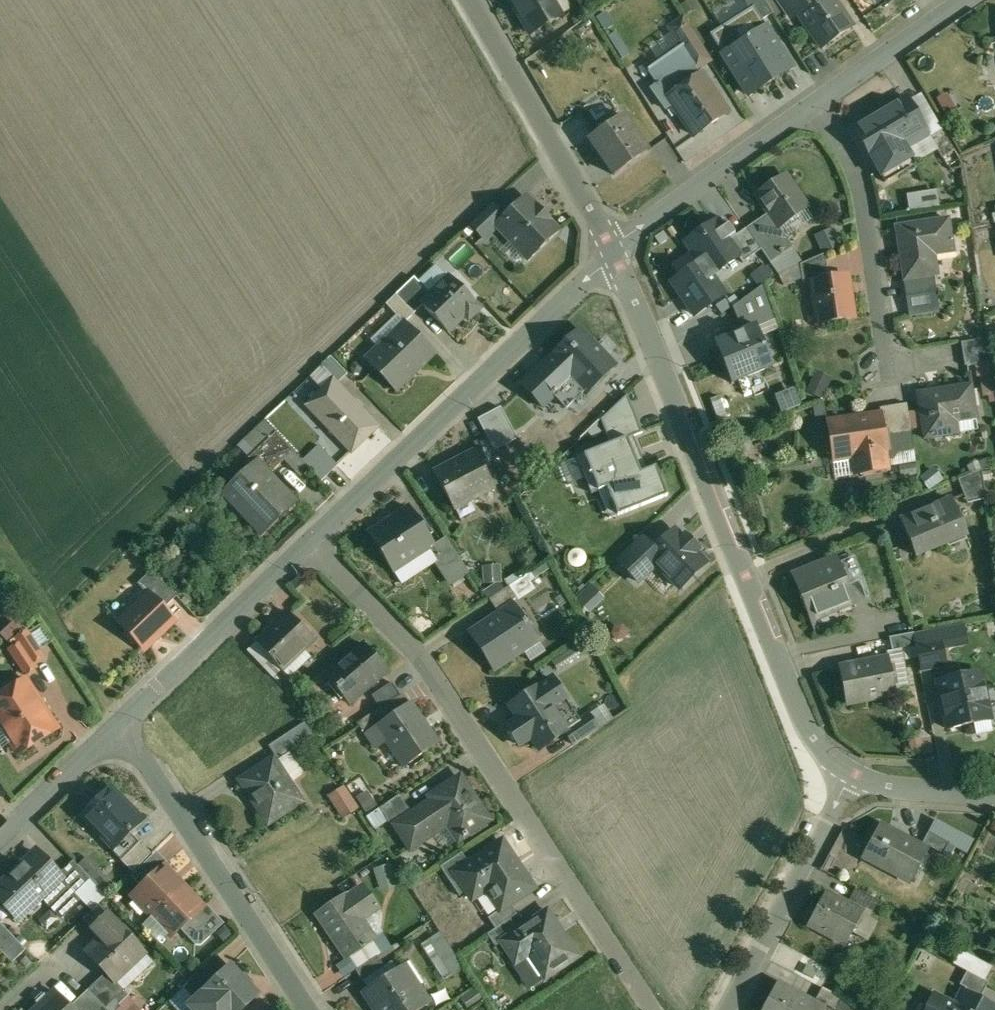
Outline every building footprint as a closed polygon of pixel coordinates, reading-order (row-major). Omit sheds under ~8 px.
[(531,31),(561,14),(553,0),(513,0),(531,31)] [(834,0),(814,0),(813,0),(800,0),(797,2),(802,8),(798,11),(823,47),(852,26),(834,0)] [(711,61),(684,18),(668,27),(695,70),(711,61)] [(769,38),(737,60),(758,91),(790,69),(769,38)] [(727,113),(705,80),(691,90),(688,85),(674,95),(678,99),(672,103),(695,135),(727,113)] [(908,97),(871,118),(891,151),(902,144),(905,149),(920,140),(918,135),(926,130),(929,136),(930,135),(908,97)] [(623,115),(590,138),(615,174),(648,151),(623,115)] [(955,150),(942,128),(930,135),(929,136),(942,158),(943,158),(955,150)] [(960,159),(955,150),(943,158),(948,166),(949,166),(951,170),(962,167),(960,159)] [(787,176),(758,196),(769,213),(758,221),(782,255),(794,247),(779,225),(808,206),(787,176)] [(944,190),(913,193),(915,211),(946,207),(944,190)] [(535,206),(526,197),(504,218),(497,224),(498,225),(529,257),(558,230),(549,221),(549,220),(548,218),(547,219),(536,208),(537,207),(536,206),(535,206)] [(504,218),(491,204),(471,223),(485,238),(498,225),(497,224),(504,218)] [(960,207),(947,209),(948,218),(949,218),(961,216),(960,207)] [(724,218),(687,244),(700,263),(702,261),(710,273),(737,254),(728,241),(736,235),(724,218)] [(948,218),(897,226),(905,279),(938,274),(934,248),(953,245),(949,218),(948,218)] [(782,255),(758,221),(747,228),(770,263),(782,255)] [(827,254),(846,246),(838,227),(819,234),(827,254)] [(736,235),(728,241),(737,254),(742,263),(761,250),(746,228),(736,235)] [(825,253),(800,264),(804,284),(813,282),(813,281),(829,279),(825,253)] [(710,273),(702,261),(700,263),(672,282),(694,315),(702,309),(724,294),(710,273)] [(481,308),(450,276),(435,291),(422,303),(423,305),(447,330),(464,313),(469,319),(481,308)] [(829,279),(813,281),(813,282),(815,295),(813,299),(814,308),(817,311),(821,310),(823,322),(854,317),(848,276),(829,279)] [(414,277),(396,294),(414,313),(423,305),(422,303),(435,291),(431,287),(427,290),(414,277)] [(934,281),(906,286),(908,301),(936,297),(934,281)] [(396,294),(386,304),(404,323),(405,322),(414,313),(396,294)] [(435,352),(405,322),(404,323),(407,326),(383,349),(380,347),(366,360),(393,387),(415,366),(418,368),(435,352)] [(755,326),(715,342),(731,383),(772,366),(755,326)] [(598,347),(580,328),(551,355),(553,357),(535,374),(552,391),(570,375),(586,392),(615,365),(614,363),(612,365),(597,349),(598,347)] [(988,338),(962,342),(965,366),(992,362),(988,338)] [(331,356),(321,366),(331,377),(336,382),(346,372),(331,356)] [(552,391),(535,374),(523,385),(542,405),(555,394),(552,391)] [(336,382),(331,377),(308,400),(334,426),(328,431),(350,454),(379,425),(336,382)] [(827,386),(813,379),(808,391),(822,397),(827,386)] [(971,385),(918,393),(925,438),(953,434),(951,422),(976,418),(971,385)] [(782,394),(788,412),(809,406),(803,387),(782,394)] [(593,399),(567,424),(581,439),(607,414),(593,399)] [(907,403),(880,407),(881,413),(882,413),(885,433),(897,431),(911,429),(907,403)] [(501,450),(525,440),(509,406),(485,417),(501,450)] [(881,416),(859,419),(859,416),(827,421),(827,423),(828,422),(834,458),(833,459),(833,460),(859,456),(861,474),(888,470),(887,464),(901,462),(897,431),(885,433),(882,413),(881,413),(881,416)] [(911,429),(897,431),(901,462),(916,459),(911,429)] [(275,431),(248,457),(253,462),(255,459),(270,473),(293,451),(275,431)] [(487,435),(474,442),(478,449),(475,451),(482,465),(498,457),(487,435)] [(655,466),(641,472),(627,437),(584,454),(598,490),(606,487),(618,515),(667,495),(655,466)] [(337,463),(318,444),(302,460),(320,479),(337,463)] [(475,451),(435,472),(454,510),(494,489),(482,465),(475,451)] [(270,473),(255,459),(253,462),(223,494),(265,533),(267,531),(263,526),(290,497),(295,501),(297,498),(270,473)] [(982,469),(958,479),(964,494),(985,486),(982,469)] [(952,498),(901,519),(916,555),(966,534),(952,498)] [(435,544),(410,507),(394,518),(396,520),(372,535),(371,533),(369,534),(394,571),(435,544)] [(656,563),(680,588),(706,564),(695,552),(698,549),(685,536),(683,539),(674,530),(654,549),(648,555),(656,563)] [(637,581),(656,563),(648,555),(654,549),(641,536),(616,559),(637,581)] [(470,573),(449,542),(437,549),(450,569),(446,572),(454,584),(470,573)] [(837,557),(793,575),(811,620),(856,602),(837,557)] [(177,597),(152,570),(138,584),(148,594),(149,593),(164,609),(177,597)] [(510,586),(490,599),(497,611),(517,598),(510,586)] [(164,609),(149,593),(148,594),(119,622),(126,629),(126,635),(132,642),(139,642),(145,649),(175,621),(164,609)] [(515,605),(491,620),(496,627),(474,641),(493,669),(537,640),(515,605)] [(289,614),(272,631),(270,629),(256,642),(271,658),(282,670),(314,639),(288,612),(287,613),(289,614)] [(28,631),(16,638),(20,643),(10,649),(26,674),(37,667),(34,662),(44,655),(28,631)] [(587,636),(555,656),(563,669),(595,648),(587,636)] [(256,642),(248,650),(263,666),(271,658),(256,642)] [(387,672),(362,644),(324,679),(349,707),(387,672)] [(888,658),(840,668),(847,704),(896,694),(888,658)] [(981,671),(937,680),(947,729),(973,724),(972,720),(987,717),(987,721),(991,720),(981,671)] [(552,679),(512,705),(527,728),(525,729),(539,750),(566,732),(567,731),(566,730),(549,705),(563,695),(552,679)] [(26,681),(12,690),(7,689),(3,691),(3,696),(0,698),(0,718),(5,727),(4,728),(19,751),(56,727),(26,681)] [(392,683),(372,697),(380,708),(400,695),(392,683)] [(380,708),(357,724),(366,736),(377,728),(376,727),(409,704),(402,694),(400,695),(380,708)] [(409,704),(376,727),(377,728),(404,766),(436,743),(409,704)] [(589,715),(566,730),(567,731),(566,732),(575,745),(598,729),(589,715)] [(289,733),(269,746),(278,760),(298,747),(289,733)] [(301,802),(274,760),(241,781),(268,823),(301,802)] [(378,806),(357,774),(347,781),(368,813),(378,806)] [(461,777),(431,797),(433,801),(413,814),(396,825),(397,826),(411,848),(448,823),(459,840),(489,820),(461,777)] [(333,796),(348,820),(365,809),(350,785),(333,796)] [(143,820),(111,788),(82,816),(114,848),(115,849),(131,833),(143,820)] [(413,814),(400,795),(380,808),(393,828),(397,826),(396,825),(413,814)] [(928,850),(880,825),(863,857),(911,882),(928,850)] [(951,842),(930,830),(923,843),(944,854),(951,842)] [(152,854),(131,833),(115,849),(114,848),(111,850),(133,872),(152,854)] [(510,856),(502,843),(503,843),(501,840),(468,862),(454,872),(455,874),(472,899),(473,899),(471,896),(484,887),(499,909),(500,911),(510,904),(534,888),(523,871),(520,873),(509,857),(510,856)] [(37,852),(0,887),(0,898),(19,919),(42,897),(62,917),(77,902),(57,882),(61,879),(62,878),(59,875),(37,852)] [(462,853),(440,867),(448,879),(455,874),(454,872),(468,862),(462,853)] [(74,861),(59,875),(62,878),(61,879),(76,895),(92,879),(74,861)] [(386,889),(404,883),(396,861),(378,867),(386,889)] [(184,886),(164,865),(150,879),(141,887),(133,895),(152,916),(184,886)] [(140,868),(131,876),(141,887),(150,879),(140,868)] [(204,907),(184,886),(152,916),(172,936),(181,928),(189,920),(204,907)] [(345,896),(318,915),(347,957),(363,946),(364,948),(366,946),(365,945),(366,944),(373,939),(374,938),(360,918),(376,907),(377,909),(378,908),(363,886),(347,898),(345,896)] [(880,901),(857,889),(851,901),(874,913),(880,901)] [(863,914),(826,894),(810,926),(847,945),(863,914)] [(102,928),(116,910),(106,902),(92,920),(102,928)] [(510,904),(500,911),(499,909),(488,917),(495,928),(511,918),(516,915),(510,904)] [(518,929),(501,940),(502,941),(516,963),(529,954),(545,978),(578,956),(562,933),(561,933),(555,924),(556,923),(547,909),(518,929)] [(495,928),(488,934),(496,946),(502,941),(501,940),(518,929),(511,918),(495,928)] [(199,931),(189,920),(181,928),(190,939),(199,931)] [(1,923),(0,923),(0,950),(12,963),(26,950),(1,923)] [(146,956),(116,925),(86,953),(106,973),(116,984),(117,983),(146,956)] [(449,979),(469,966),(446,930),(426,942),(449,979)] [(382,953),(373,939),(366,944),(375,957),(378,956),(382,953)] [(218,956),(199,974),(210,985),(229,967),(218,956)] [(375,957),(357,970),(364,981),(386,967),(378,956),(375,957)] [(830,975),(808,963),(802,976),(823,987),(830,975)] [(188,1006),(192,1009),(242,1009),(257,996),(229,967),(210,985),(188,1006)] [(398,969),(365,991),(378,1009),(419,1009),(429,1004),(417,986),(412,990),(398,969)] [(989,983),(968,971),(961,985),(966,988),(964,991),(980,999),(989,983)] [(116,984),(106,973),(88,990),(107,1009),(116,1001),(120,1006),(130,996),(117,983),(116,984)] [(778,983),(763,1009),(825,1009),(778,983)] [(823,987),(816,999),(836,1009),(838,1009),(844,998),(823,987)] [(88,990),(70,1007),(73,1009),(108,1009),(107,1009),(88,990)] [(56,991),(36,1009),(73,1009),(70,1007),(56,991)] [(957,1006),(935,994),(927,1009),(994,1009),(994,1007),(980,999),(964,991),(957,1006)]
